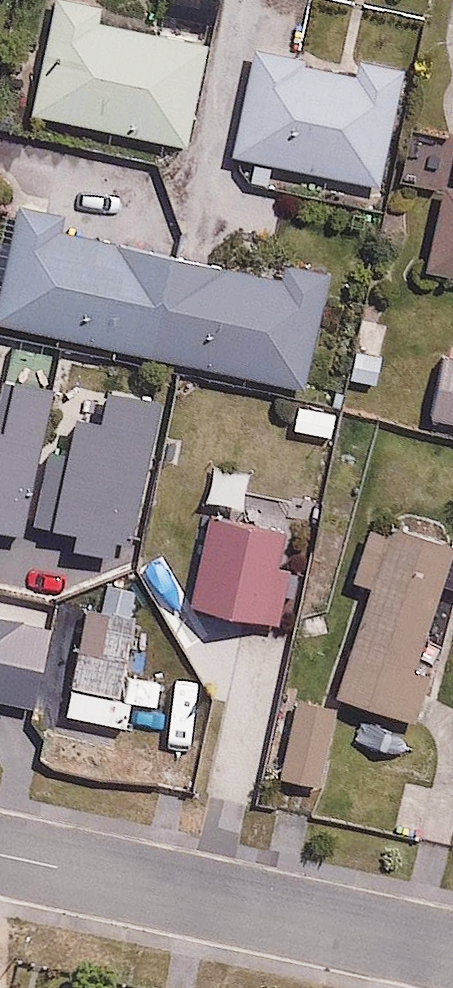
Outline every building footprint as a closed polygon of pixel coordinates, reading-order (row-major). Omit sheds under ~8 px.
[(15,100),(190,141),(217,25),(109,0),(38,0),(15,100)] [(260,29),(230,143),(380,183),(410,68),(260,29)] [(416,266),(452,274),(452,171),(438,168),(416,266)] [(19,203),(0,284),(0,313),(304,386),(328,287),(58,223),(60,213),(19,203)] [(442,338),(426,414),(452,419),(452,340),(442,338)] [(343,411),(297,398),(289,427),(336,439),(343,411)] [(252,466),(213,455),(200,502),(239,513),(252,466)] [(148,510),(113,507),(110,549),(145,552),(148,510)] [(271,768),(315,784),(349,693),(415,717),(433,672),(413,664),(445,577),(452,580),(452,543),(365,510),(340,579),(373,591),(348,659),(304,643),(271,768)] [(297,534),(207,512),(185,601),(276,623),(297,534)] [(156,701),(163,675),(126,665),(138,618),(91,605),(70,684),(124,699),(119,720),(180,736),(187,709),(156,701)]
